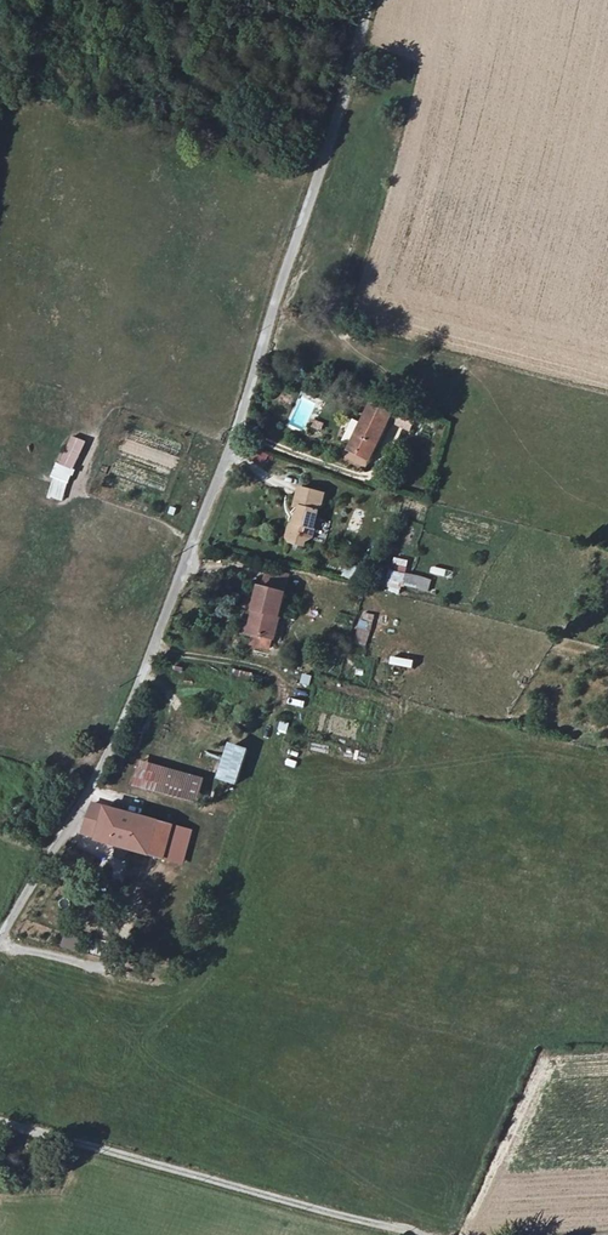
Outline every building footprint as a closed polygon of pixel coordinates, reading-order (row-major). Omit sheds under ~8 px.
[(303,432),(319,401),(303,393),(287,424),(303,432)] [(370,408),(342,461),(363,473),(391,419),(370,408)] [(68,433),(47,496),(64,501),(84,439),(68,433)] [(250,462),(264,467),(269,452),(254,448),(250,462)] [(290,544),(300,541),(306,515),(304,515),(306,507),(308,508),(310,498),(286,492),(281,512),(285,513),(283,523),(279,522),(276,524),(273,537),(275,541),(290,544)] [(364,513),(352,511),(349,528),(360,530),(364,513)] [(402,585),(419,589),(418,593),(429,595),(433,577),(407,572),(409,560),(392,556),(385,591),(400,593),(402,585)] [(348,562),(343,575),(354,579),(359,567),(348,562)] [(432,566),(430,573),(445,576),(447,569),(432,566)] [(246,586),(241,610),(245,611),(239,634),(260,639),(266,615),(269,602),(271,593),(246,586)] [(281,605),(269,602),(266,615),(278,618),(281,605)] [(245,611),(241,610),(235,633),(239,634),(245,611)] [(367,646),(375,614),(362,611),(355,643),(367,646)] [(391,654),(389,663),(413,667),(414,658),(391,654)] [(234,669),(233,678),(262,682),(263,676),(252,674),(252,671),(234,669)] [(302,673),(300,684),(309,685),(311,674),(302,673)] [(280,719),(278,729),(287,731),(290,721),(280,719)] [(197,803),(205,777),(138,757),(130,782),(197,803)] [(91,843),(162,863),(171,830),(89,807),(82,828),(95,831),(91,843)] [(171,830),(162,863),(178,868),(189,835),(171,830)] [(59,865),(88,874),(92,861),(66,853),(59,865)] [(65,937),(63,946),(75,949),(78,940),(65,937)] [(90,953),(101,954),(103,941),(92,939),(90,953)]
